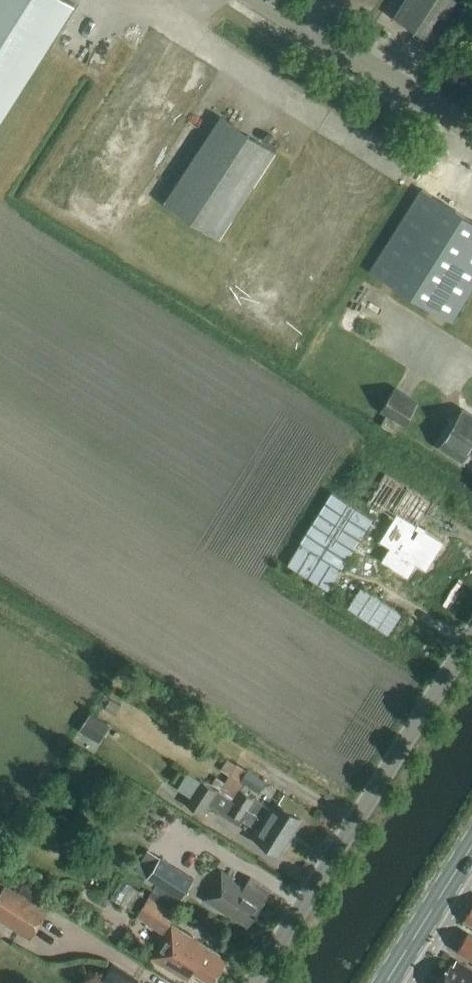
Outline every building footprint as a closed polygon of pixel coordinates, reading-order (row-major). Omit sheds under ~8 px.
[(75,5),(67,0),(0,0),(0,122),(75,5)] [(466,0),(406,0),(395,18),(437,45),(466,0)] [(219,237),(274,153),(221,118),(166,203),(219,237)] [(471,291),(471,221),(423,190),(371,272),(452,322),(471,291)] [(405,429),(419,405),(396,391),(381,415),(405,429)] [(463,437),(451,430),(440,447),(463,461),(469,450),(471,452),(471,422),(463,437)] [(389,469),(371,497),(396,513),(382,536),(392,542),(384,556),(411,573),(419,559),(430,565),(447,537),(419,519),(433,497),(389,469)] [(333,493),(288,564),(328,590),(373,519),(333,493)] [(110,700),(105,710),(115,716),(120,706),(110,700)] [(91,715),(82,730),(102,741),(110,727),(91,715)] [(233,801),(240,790),(243,785),(259,795),(267,782),(238,764),(237,766),(227,761),(222,770),(231,776),(226,784),(217,778),(211,788),(233,801)] [(179,792),(190,799),(201,782),(189,775),(179,792)] [(291,837),(233,801),(211,788),(201,782),(190,799),(186,806),(206,817),(211,808),(240,824),(242,821),(243,820),(257,830),(252,837),(279,855),(291,837)] [(270,809),(240,790),(233,801),(291,837),(302,819),(274,802),(270,809)] [(161,859),(148,879),(182,901),(194,881),(161,859)] [(244,889),(233,882),(234,880),(222,872),(204,901),(248,929),(271,892),(250,878),(244,889)] [(18,885),(16,887),(8,881),(0,893),(0,921),(29,940),(51,907),(18,885)] [(164,934),(181,908),(154,891),(138,917),(164,934)] [(227,961),(173,927),(152,960),(187,981),(193,973),(209,982),(214,982),(227,961)] [(468,934),(457,951),(471,960),(471,937),(468,934)] [(456,961),(453,966),(450,965),(439,982),(471,982),(471,971),(456,961)] [(138,982),(113,967),(103,982),(138,982)]
